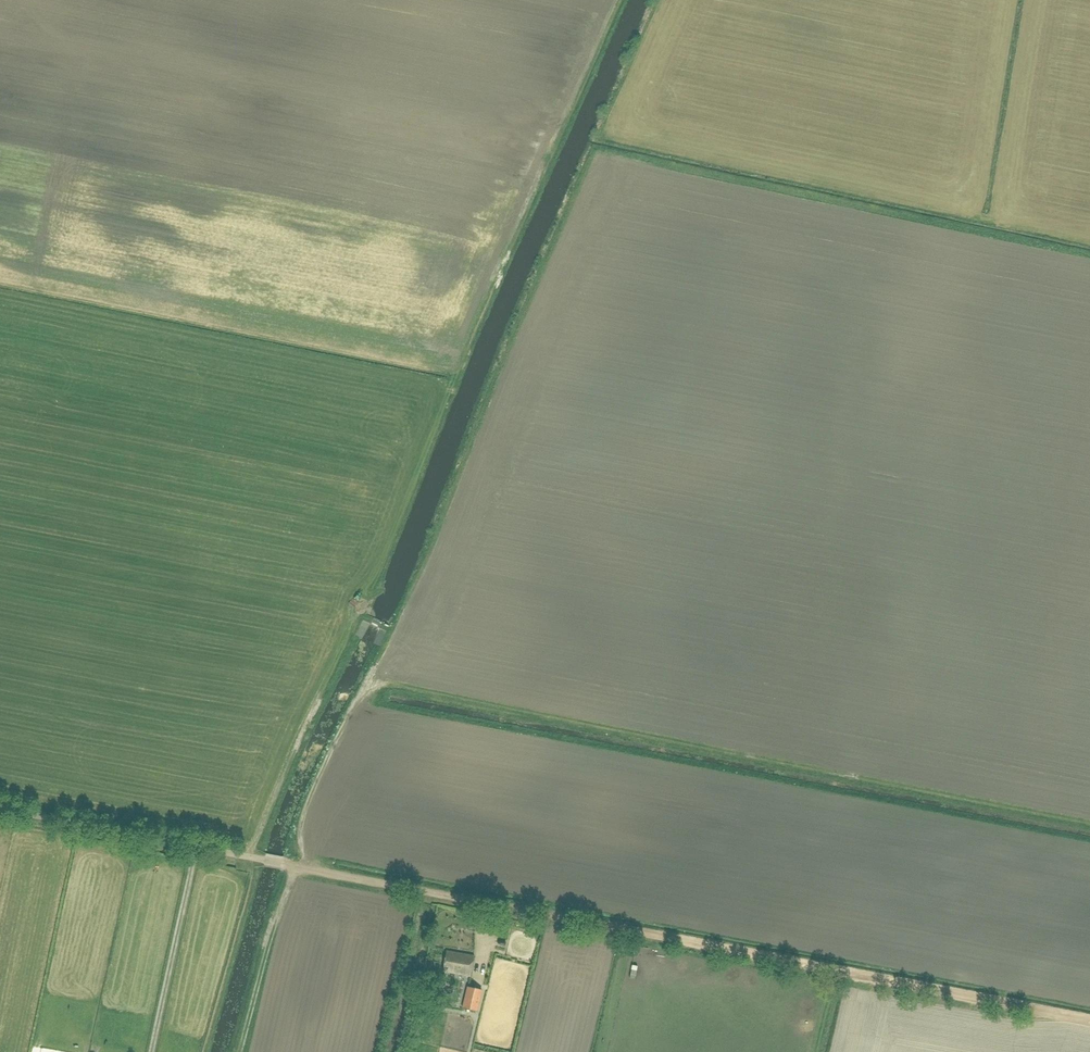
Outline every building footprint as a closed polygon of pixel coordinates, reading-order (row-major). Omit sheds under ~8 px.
[(470,977),(474,957),(446,952),(443,972),(470,977)] [(627,988),(634,991),(638,983),(631,980),(627,988)] [(462,1009),(477,1012),(482,990),(467,986),(462,1009)]
